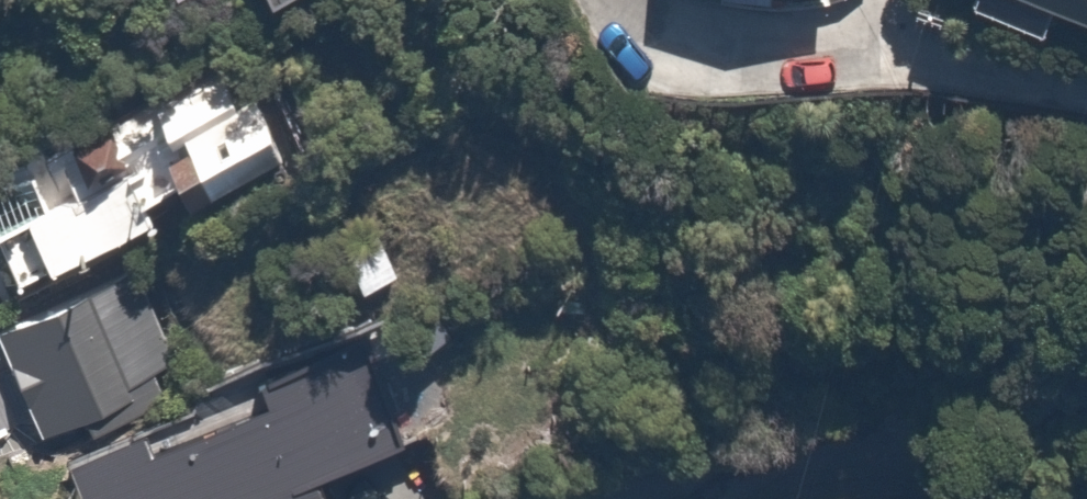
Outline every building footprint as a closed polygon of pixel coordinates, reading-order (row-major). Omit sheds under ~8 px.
[(980,1),(1053,26),(1062,0),(980,0),(980,1)] [(252,64),(165,105),(207,195),(294,154),(252,64)] [(165,217),(137,159),(34,209),(63,268),(165,217)] [(0,324),(0,328),(42,436),(168,387),(125,276),(0,324)] [(160,422),(85,448),(103,498),(337,498),(327,471),(444,431),(410,335),(263,386),(270,407),(167,443),(160,422)]
